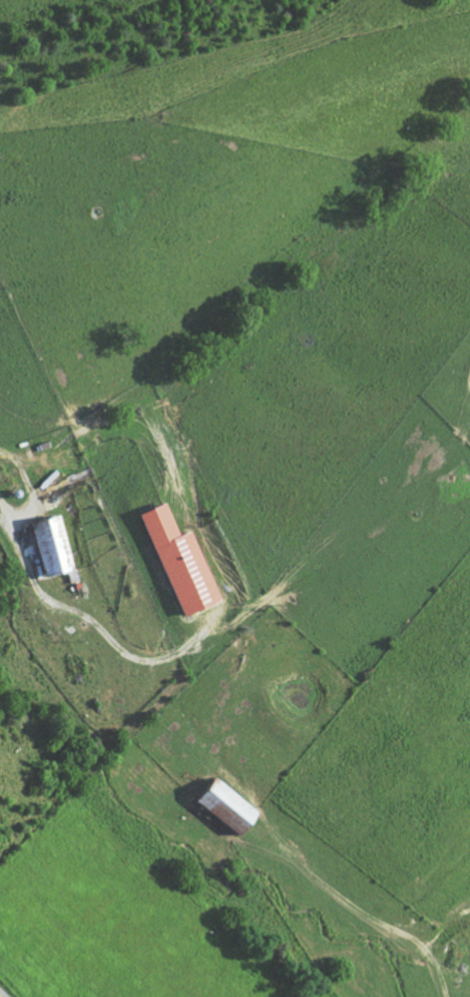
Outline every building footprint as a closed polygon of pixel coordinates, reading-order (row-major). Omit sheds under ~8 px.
[(222,601),(194,530),(181,534),(169,502),(143,512),(184,616),(222,601)] [(76,569),(60,515),(31,523),(47,577),(76,569)] [(241,836),(260,812),(217,777),(198,801),(241,836)]
